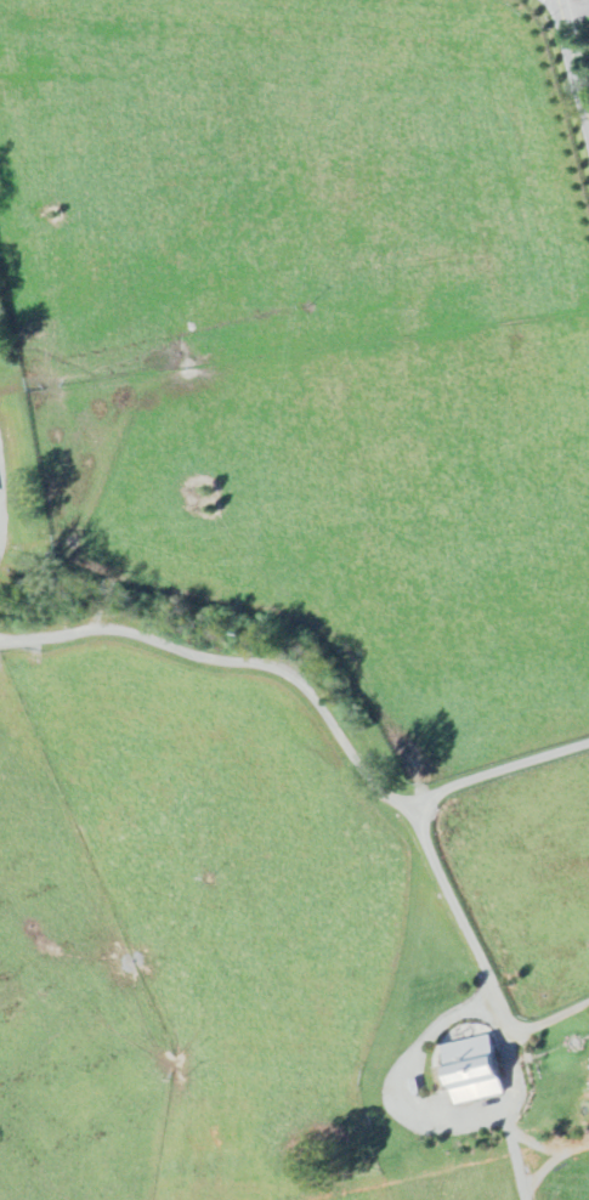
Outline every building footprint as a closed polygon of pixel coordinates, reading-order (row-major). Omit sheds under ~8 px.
[(510,1095),(498,1036),(448,1046),(460,1105),(510,1095)]
